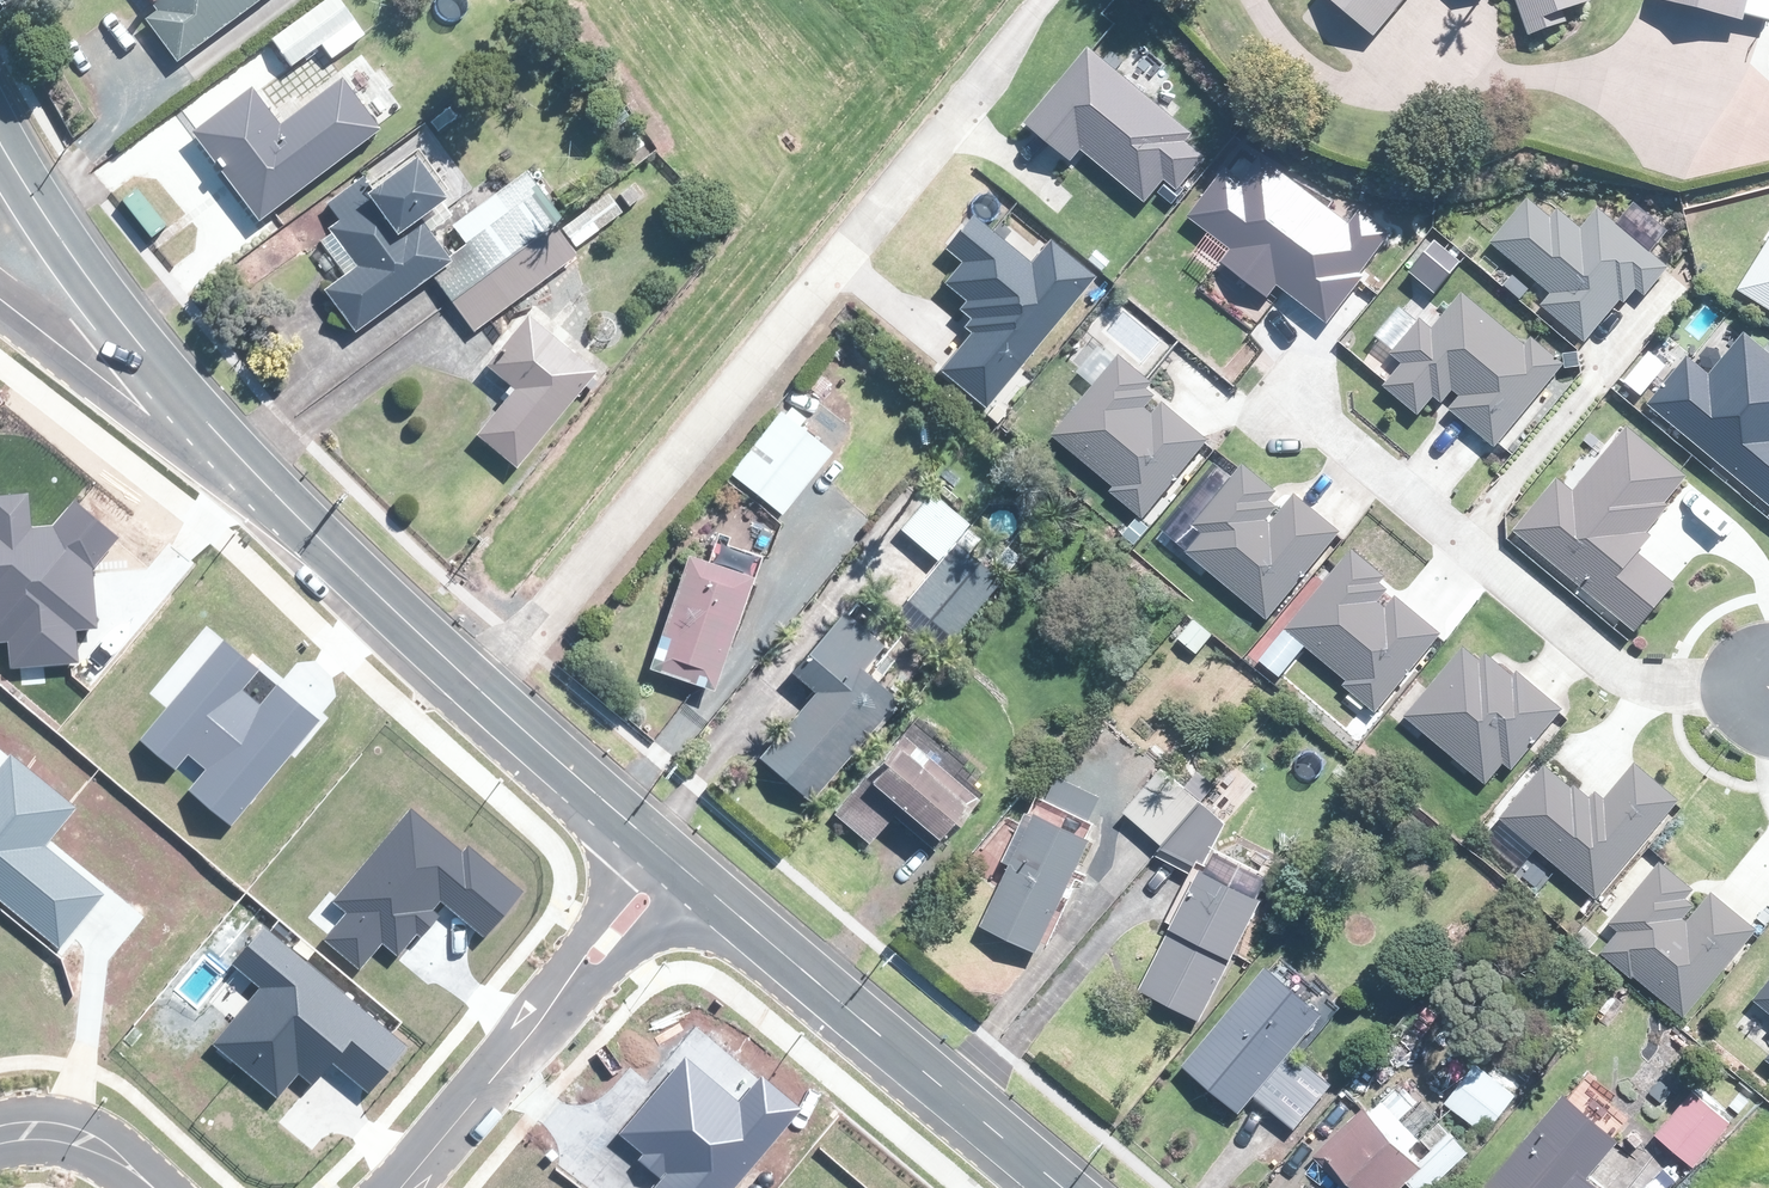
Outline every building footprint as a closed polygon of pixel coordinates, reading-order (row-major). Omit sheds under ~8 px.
[(159,8),(162,11),(149,20),(180,63),(263,0),(153,0),(159,8)] [(367,35),(342,0),(329,0),(274,41),(304,81),(367,35)] [(1380,34),(1409,0),(1339,0),(1380,34)] [(1535,36),(1573,22),(1570,12),(1600,2),(1600,0),(1523,0),(1535,36)] [(1753,21),(1758,0),(1668,0),(1753,21)] [(1093,49),(1017,127),(1072,174),(1088,156),(1147,207),(1167,183),(1179,194),(1214,153),(1093,49)] [(263,222),(384,129),(346,78),(284,126),(256,87),(195,133),(263,222)] [(446,205),(473,186),(439,138),(430,145),(373,186),(366,177),(363,178),(330,203),(343,221),(333,228),(337,234),(324,243),(347,276),(338,283),(328,290),(354,326),(358,332),(437,275),(477,330),(518,301),(548,279),(555,275),(580,256),(537,195),(544,190),(531,171),(513,184),(456,224),(469,243),(458,251),(450,257),(433,232),(455,216),(446,205)] [(1238,177),(1205,215),(1242,248),(1236,255),(1281,294),(1288,286),(1326,319),(1397,238),(1367,212),(1352,230),(1269,158),(1246,184),(1238,177)] [(636,185),(624,194),(632,207),(644,198),(636,185)] [(611,193),(565,227),(579,246),(625,213),(611,193)] [(1534,203),(1501,242),(1559,292),(1550,302),(1594,341),(1640,289),(1650,298),(1674,271),(1604,210),(1583,234),(1565,217),(1559,225),(1534,203)] [(951,368),(999,406),(1101,280),(1055,243),(1032,271),(978,228),(958,252),(970,261),(952,284),(972,300),(966,308),(986,324),(951,368)] [(1737,290),(1768,310),(1768,236),(1737,290)] [(1424,323),(1399,351),(1414,364),(1394,387),(1428,417),(1448,394),(1506,445),(1571,371),(1538,342),(1530,350),(1471,299),(1438,336),(1424,323)] [(520,469),(600,371),(531,315),(489,366),(517,388),(504,405),(480,435),(520,469)] [(1648,404),(1768,504),(1768,354),(1746,335),(1713,374),(1691,353),(1648,404)] [(1123,357),(1052,434),(1113,487),(1109,492),(1144,523),(1211,446),(1165,405),(1162,409),(1156,404),(1159,400),(1152,394),(1158,388),(1123,357)] [(835,448),(830,445),(784,409),(734,470),(785,510),(819,468),(835,448)] [(1560,481),(1513,530),(1639,633),(1679,585),(1645,556),(1648,552),(1638,544),(1691,480),(1628,428),(1575,493),(1560,481)] [(1281,493),(1249,462),(1193,524),(1202,532),(1185,551),(1266,625),(1344,539),(1297,496),(1271,524),(1268,522),(1282,506),(1275,500),(1281,493)] [(957,538),(969,524),(972,520),(934,488),(902,527),(939,557),(894,610),(908,622),(922,633),(942,649),(1003,576),(971,550),(957,538)] [(80,662),(78,631),(98,630),(96,603),(93,569),(120,538),(75,500),(53,526),(31,528),(28,493),(0,495),(0,641),(8,641),(10,668),(80,662)] [(1021,555),(1012,548),(1008,545),(994,561),(1007,572),(1021,555)] [(756,573),(713,558),(692,550),(653,662),(703,680),(717,685),(732,643),(756,573)] [(1354,551),(1286,630),(1347,681),(1343,686),(1376,714),(1441,636),(1397,599),(1390,607),(1382,600),(1390,591),(1383,585),(1388,579),(1354,551)] [(865,663),(886,639),(848,606),(796,666),(820,687),(763,753),(813,796),(901,695),(865,663)] [(1213,637),(1193,619),(1177,638),(1196,655),(1213,637)] [(1465,635),(1393,715),(1486,796),(1503,776),(1510,783),(1572,712),(1521,668),(1516,674),(1465,635)] [(188,790),(231,826),(319,720),(276,684),(260,703),(243,689),(259,669),(224,640),(140,740),(175,769),(188,754),(206,769),(188,790)] [(896,811),(936,845),(974,800),(965,792),(971,785),(954,771),(967,756),(928,723),(915,737),(912,734),(902,744),(897,740),(837,810),(871,840),(896,811)] [(58,949),(105,893),(45,845),(75,808),(11,756),(0,769),(0,902),(58,949)] [(1168,842),(1217,785),(1201,770),(1190,782),(1168,763),(1158,776),(1145,765),(1135,777),(1146,788),(1128,808),(1166,840),(1168,842)] [(1508,816),(1601,898),(1684,804),(1643,767),(1603,813),(1551,767),(1508,816)] [(1217,808),(1226,797),(1228,795),(1217,785),(1168,842),(1160,851),(1164,853),(1197,871),(1173,917),(1181,921),(1177,928),(1145,986),(1176,1002),(1201,1016),(1232,960),(1270,894),(1263,890),(1209,861),(1231,820),(1217,808)] [(1044,949),(1100,834),(1043,807),(1020,855),(987,921),(1037,945),(1044,949)] [(484,938),(523,891),(468,845),(464,852),(411,809),(333,901),(346,912),(324,940),(358,970),(383,944),(397,956),(416,935),(420,938),(440,916),(433,910),(440,901),(484,938)] [(1684,884),(1659,865),(1590,953),(1674,1020),(1752,922),(1716,893),(1696,919),(1672,900),(1684,884)] [(266,926),(233,965),(259,988),(211,1045),(278,1102),(301,1074),(314,1085),(333,1062),(368,1092),(407,1046),(266,926)] [(1331,1007),(1279,964),(1274,960),(1189,1062),(1245,1108),(1260,1091),(1262,1093),(1296,1121),(1300,1124),(1338,1079),(1299,1046),(1331,1007)] [(1759,995),(1768,1003),(1768,984),(1759,995)] [(689,1059),(627,1135),(651,1155),(646,1160),(671,1180),(664,1187),(737,1187),(802,1109),(764,1078),(744,1103),(689,1059)] [(1519,1090),(1495,1071),(1481,1060),(1450,1100),(1488,1130),(1519,1090)] [(1608,1094),(1587,1075),(1574,1090),(1573,1088),(1485,1187),(1616,1187),(1596,1171),(1616,1148),(1628,1133),(1624,1130),(1631,1122),(1609,1102),(1612,1097),(1608,1094)] [(1697,1162),(1705,1152),(1738,1115),(1701,1083),(1660,1130),(1697,1162)] [(1422,1187),(1432,1187),(1473,1149),(1444,1119),(1427,1135),(1437,1146),(1423,1160),(1411,1148),(1425,1135),(1388,1097),(1374,1110),(1369,1103),(1318,1153),(1352,1187),(1401,1187),(1411,1178),(1422,1187)] [(1476,1144),(1484,1132),(1472,1124),(1464,1136),(1476,1144)] [(1684,1181),(1691,1187),(1693,1187),(1705,1175),(1697,1167),(1684,1181)]
